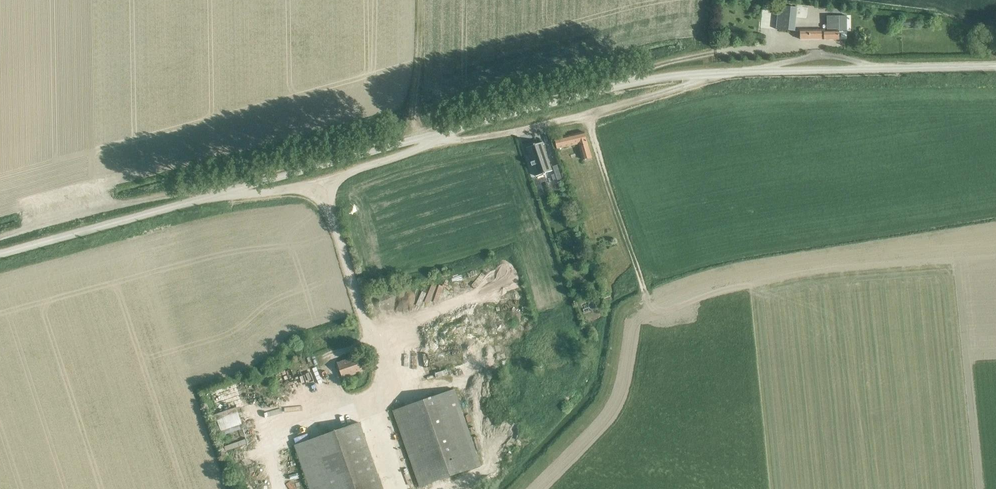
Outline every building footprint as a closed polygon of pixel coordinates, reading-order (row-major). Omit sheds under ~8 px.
[(779,6),(776,30),(794,31),(796,8),(779,6)] [(824,30),(800,30),(800,40),(824,39),(824,40),(839,40),(838,17),(826,17),(826,31),(824,31),(824,30)] [(583,160),(591,158),(584,132),(556,139),(558,150),(579,144),(583,160)] [(533,145),(526,148),(527,148),(532,162),(531,162),(531,163),(532,163),(533,165),(532,165),(532,166),(533,166),(536,175),(536,176),(543,174),(543,175),(545,174),(545,173),(552,171),(552,170),(542,143),(543,143),(543,142),(535,145),(535,144),(533,144),(533,145)] [(558,164),(552,166),(557,182),(564,180),(558,164)] [(578,261),(568,265),(570,269),(580,265),(578,261)] [(610,293),(603,295),(605,301),(612,299),(610,293)] [(343,379),(368,370),(365,361),(359,364),(356,356),(337,363),(343,379)] [(421,488),(482,465),(454,389),(393,410),(421,488)] [(359,422),(294,445),(310,488),(383,488),(359,422)]
